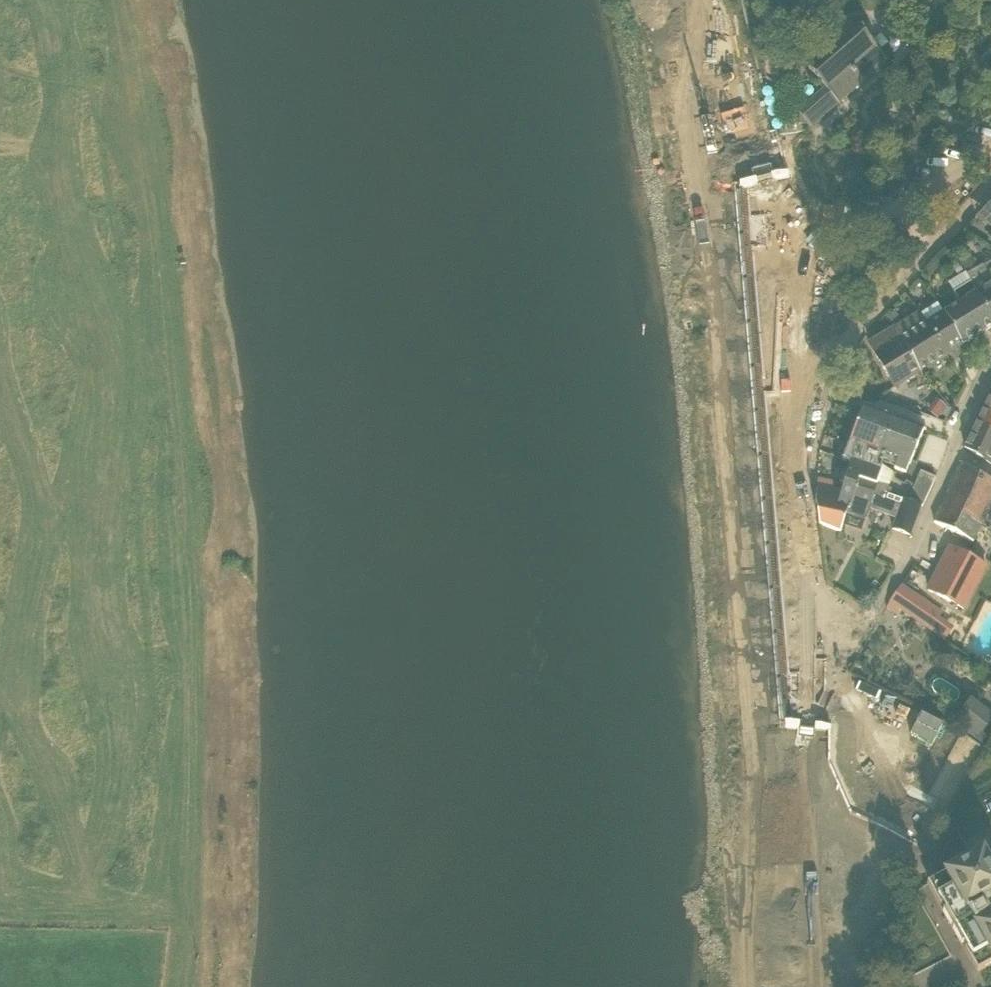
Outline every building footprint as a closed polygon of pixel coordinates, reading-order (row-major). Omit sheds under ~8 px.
[(839,103),(888,60),(851,18),(803,61),(826,87),(798,111),(811,126),(839,102),(839,103)] [(976,219),(990,228),(990,202),(976,219)] [(971,255),(960,261),(967,272),(977,266),(971,255)] [(957,275),(963,271),(959,263),(952,267),(957,275)] [(981,266),(968,274),(990,316),(990,282),(981,266)] [(963,344),(990,327),(990,316),(968,274),(950,285),(961,302),(945,312),(963,344)] [(945,312),(926,324),(918,312),(902,322),(895,310),(887,314),(895,327),(922,370),(963,344),(945,312)] [(895,387),(922,370),(895,327),(869,343),(895,387)] [(989,395),(977,421),(990,429),(990,396),(989,395)] [(881,432),(888,415),(864,406),(861,414),(843,458),(851,461),(880,471),(883,465),(883,463),(874,459),(884,433),(881,432)] [(911,463),(924,429),(888,415),(881,432),(884,433),(874,459),(883,463),(887,455),(898,459),(895,468),(906,472),(910,463),(911,463)] [(966,447),(990,464),(990,429),(977,421),(965,447),(966,447)] [(876,485),(880,471),(851,461),(847,474),(842,472),(840,481),(835,482),(819,478),(818,478),(817,489),(837,494),(836,498),(840,499),(838,506),(850,510),(863,481),(876,485)] [(943,506),(935,522),(972,541),(990,504),(990,479),(963,463),(948,493),(943,506)] [(921,470),(915,486),(929,492),(933,483),(936,477),(921,470)] [(850,510),(844,523),(861,528),(868,516),(870,507),(897,516),(893,529),(910,535),(921,505),(923,506),(929,492),(915,486),(909,500),(888,492),(889,489),(876,485),(863,481),(850,510)] [(816,500),(820,524),(841,532),(844,523),(850,510),(838,506),(840,499),(836,498),(837,494),(817,489),(816,500)] [(950,548),(928,590),(964,609),(986,566),(950,548)] [(940,612),(902,585),(890,601),(928,629),(940,612)] [(971,699),(958,718),(981,734),(990,719),(990,713),(971,699)] [(982,854),(972,859),(971,857),(954,866),(956,868),(929,883),(937,897),(934,898),(969,959),(972,958),(979,971),(990,965),(990,870),(982,854)]
